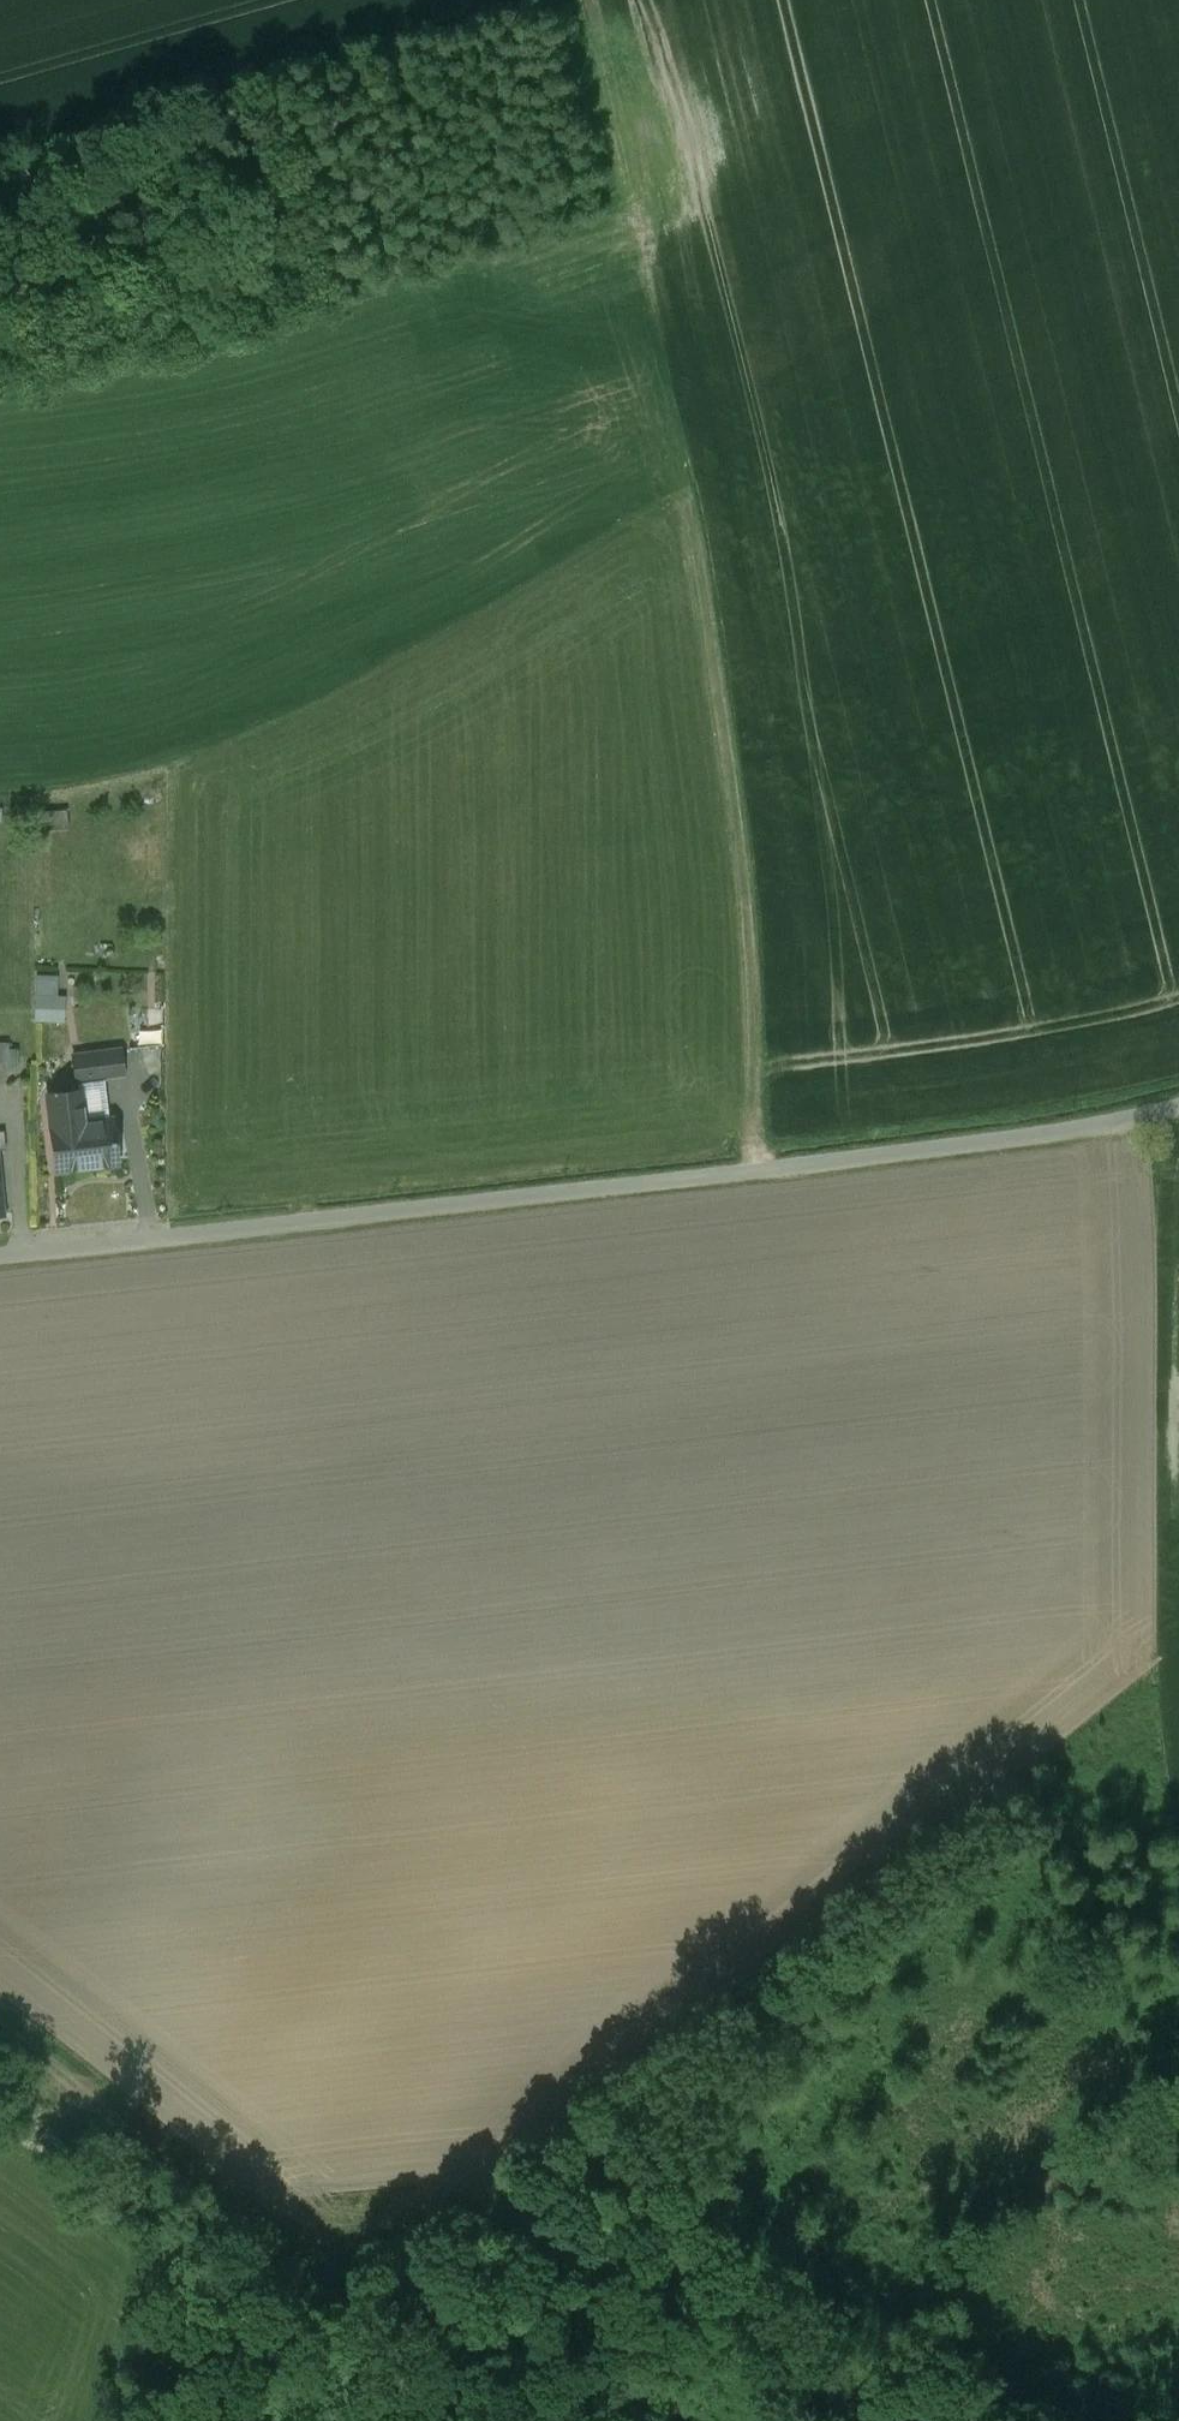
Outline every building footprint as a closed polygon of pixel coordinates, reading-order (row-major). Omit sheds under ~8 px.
[(68,810),(47,809),(47,824),(67,825),(68,810)] [(59,995),(59,973),(37,973),(36,1020),(66,1021),(67,995),(59,995)] [(20,1067),(20,1042),(0,1042),(0,1067),(20,1067)] [(76,1082),(78,1082),(102,1079),(124,1076),(121,1049),(73,1055),(76,1082)] [(102,1079),(78,1082),(79,1092),(48,1095),(56,1172),(117,1165),(112,1120),(107,1120),(102,1079)] [(48,2126),(37,2140),(46,2147),(57,2134),(48,2126)]
